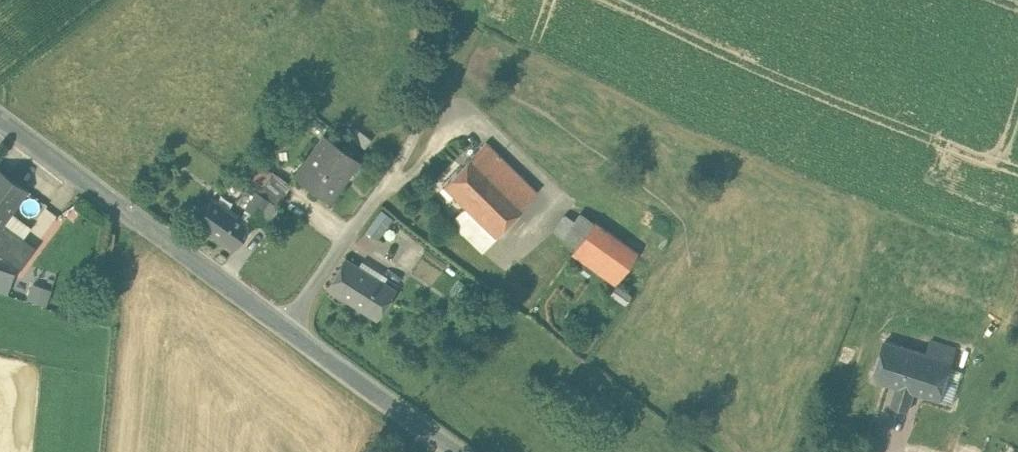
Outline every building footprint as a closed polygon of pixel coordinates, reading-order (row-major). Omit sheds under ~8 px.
[(371,139),(353,126),(347,135),(365,148),(371,139)] [(357,159),(325,135),(305,162),(310,166),(300,180),(328,200),(357,159)] [(473,154),(442,185),(464,207),(467,209),(510,166),(487,143),(475,155),(473,154)] [(510,166),(467,209),(464,207),(461,210),(468,217),(471,213),(494,236),(536,192),(510,166)] [(8,261),(24,239),(13,231),(3,223),(27,190),(0,170),(0,255),(8,261)] [(291,185),(272,171),(258,190),(278,204),(291,185)] [(270,199),(257,192),(247,207),(259,215),(270,199)] [(251,224),(214,199),(197,222),(235,248),(251,224)] [(637,253),(582,212),(576,220),(564,237),(575,246),(571,250),(615,283),(637,253)] [(390,220),(379,213),(370,225),(381,233),(390,220)] [(567,213),(555,231),(564,237),(576,220),(567,213)] [(557,247),(544,236),(538,243),(551,254),(557,247)] [(24,239),(8,261),(20,269),(36,247),(24,239)] [(395,291),(346,258),(327,287),(375,320),(395,291)] [(16,270),(0,265),(0,291),(8,294),(16,270)] [(32,280),(27,297),(47,304),(52,287),(32,280)] [(956,348),(931,339),(927,354),(952,362),(956,348)] [(927,354),(886,340),(873,379),(897,387),(891,406),(908,411),(914,393),(940,401),(952,362),(927,354)]
